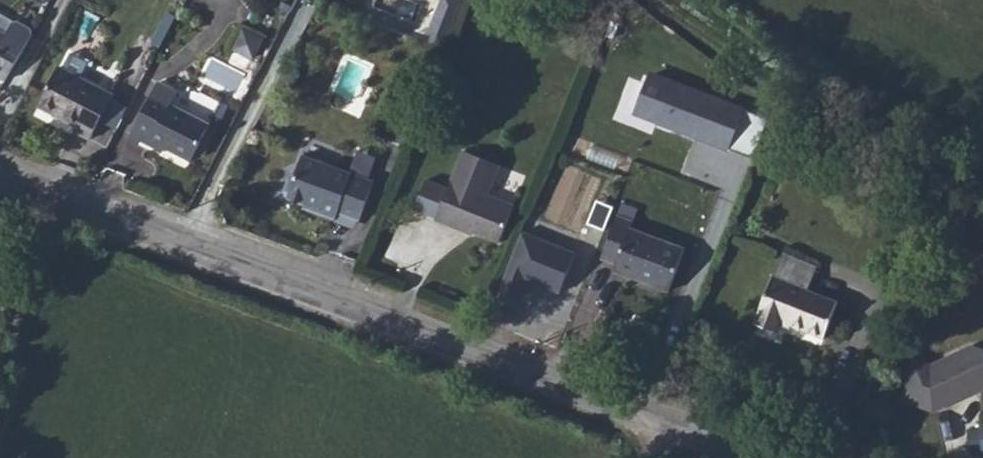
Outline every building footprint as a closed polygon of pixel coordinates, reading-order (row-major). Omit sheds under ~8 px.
[(464,0),(442,0),(425,42),(444,49),(464,0)] [(33,35),(31,29),(18,22),(15,23),(0,14),(0,78),(5,81),(33,35)] [(173,18),(166,15),(153,42),(159,46),(173,18)] [(245,28),(234,50),(255,60),(266,38),(245,28)] [(90,139),(114,95),(60,67),(39,107),(77,127),(75,131),(90,139)] [(636,105),(672,119),(671,122),(754,154),(769,115),(686,83),(685,86),(649,72),(636,105)] [(210,125),(171,105),(178,92),(158,82),(136,126),(154,135),(149,144),(164,152),(166,148),(192,161),(196,152),(210,125)] [(218,129),(210,125),(196,152),(204,156),(218,129)] [(154,135),(136,126),(132,134),(149,144),(154,135)] [(368,179),(376,158),(359,151),(351,173),(368,179)] [(488,195),(500,166),(464,151),(449,189),(427,180),(415,209),(436,218),(436,221),(461,230),(463,226),(471,229),(472,232),(473,233),(499,244),(514,205),(488,195)] [(360,220),(374,181),(368,179),(351,173),(303,156),(295,178),(290,177),(285,192),(288,199),(304,205),(319,210),(318,213),(335,220),(338,212),(360,220)] [(618,216),(634,222),(638,209),(622,203),(618,216)] [(318,213),(319,210),(304,205),(303,208),(318,213)] [(669,291),(685,249),(631,228),(634,222),(618,216),(602,258),(617,264),(614,271),(669,291)] [(471,229),(463,226),(461,230),(472,235),(473,233),(472,232),(471,229)] [(523,232),(499,291),(518,298),(526,278),(561,292),(576,253),(523,232)] [(838,303),(808,291),(817,268),(783,254),(774,278),(773,277),(759,312),(760,313),(756,324),(776,332),(781,321),(825,338),(838,303)] [(982,388),(982,350),(973,346),(932,366),(912,359),(897,399),(934,412),(970,394),(968,390),(973,388),(977,391),(982,388)] [(980,425),(980,429),(968,430),(969,445),(981,444),(982,455),(982,425),(980,425)]
